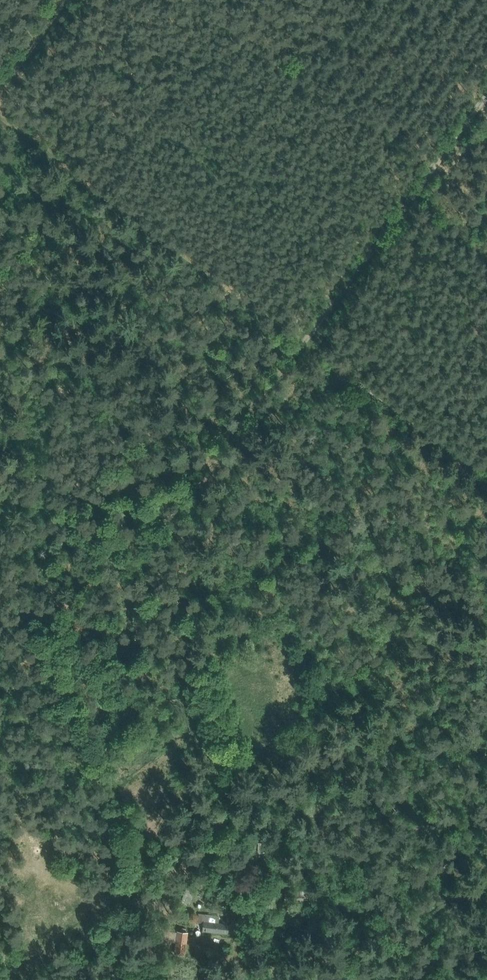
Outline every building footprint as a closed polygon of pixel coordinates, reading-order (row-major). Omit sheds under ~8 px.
[(182,901),(190,904),(195,891),(188,887),(182,901)] [(219,917),(209,916),(199,915),(198,922),(204,923),(203,930),(213,931),(228,933),(229,925),(220,924),(221,922),(218,922),(219,917)] [(168,941),(177,942),(175,953),(184,954),(187,933),(178,931),(178,932),(170,931),(168,941)]
